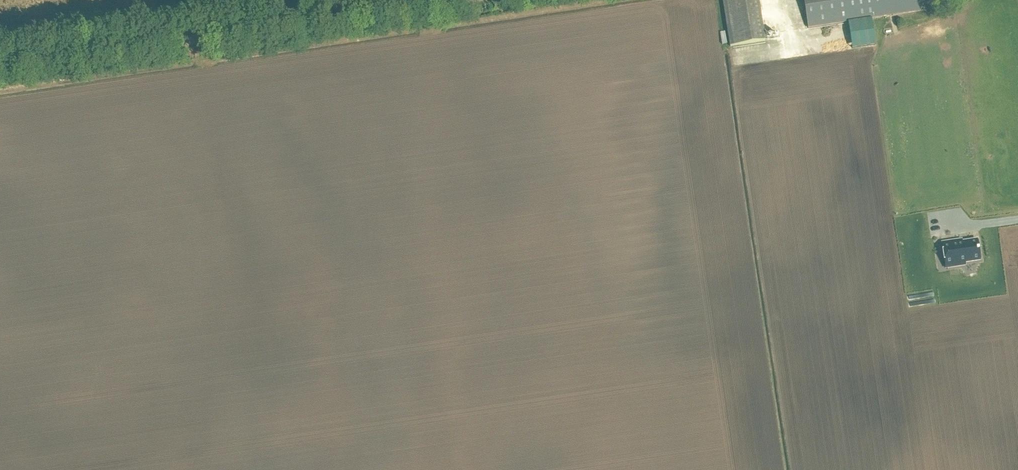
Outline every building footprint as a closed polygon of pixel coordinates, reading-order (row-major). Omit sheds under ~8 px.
[(766,40),(759,0),(722,0),(730,46),(766,40)] [(926,10),(925,0),(804,0),(808,28),(926,10)] [(784,75),(793,75),(792,65),(783,66),(784,75)] [(961,242),(941,245),(945,270),(964,267),(964,266),(979,264),(976,241),(961,243),(961,242)]
